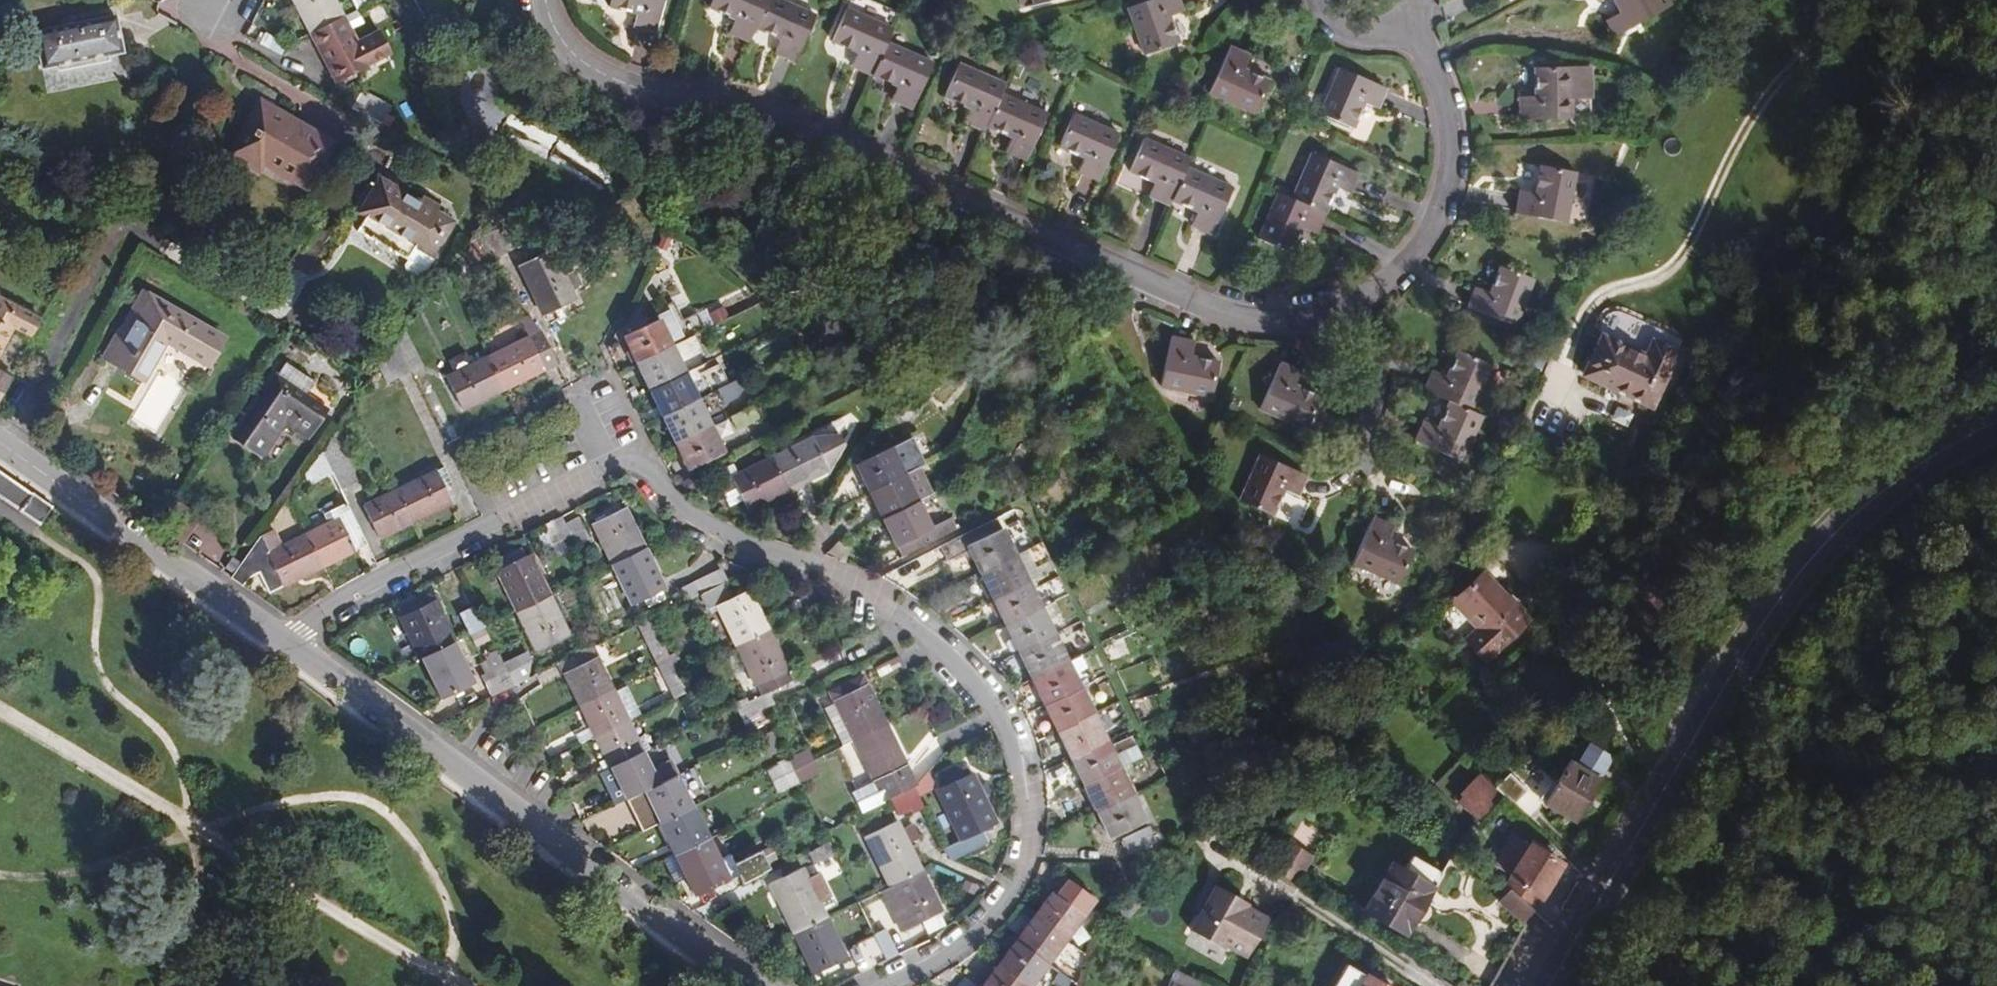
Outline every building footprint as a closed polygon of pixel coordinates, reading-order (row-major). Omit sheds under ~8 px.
[(343,15),(335,0),(294,0),(311,32),(343,15)] [(656,32),(663,0),(613,0),(611,6),(637,13),(635,27),(656,32)] [(768,0),(713,0),(710,6),(735,18),(730,31),(749,40),(755,27),(768,0)] [(781,0),(768,0),(755,27),(782,39),(776,52),(795,61),(814,15),(781,0)] [(1130,8),(1128,8),(1146,54),(1178,42),(1169,16),(1183,11),(1178,0),(1151,0),(1145,2),(1130,8)] [(1613,30),(1668,0),(1613,0),(1618,9),(1605,14),(1613,30)] [(852,65),(872,73),(887,42),(892,30),(847,9),(832,40),(857,52),(852,65)] [(124,53),(117,15),(36,32),(43,69),(59,66),(59,70),(109,60),(108,56),(124,53)] [(358,42),(343,15),(311,32),(338,81),(392,52),(380,30),(358,42)] [(280,54),(285,46),(273,39),(268,48),(280,54)] [(887,42),(872,73),(897,85),(892,98),(912,108),(931,63),(887,42)] [(1244,69),(1251,55),(1231,46),(1210,92),(1255,112),(1269,80),(1244,69)] [(984,130),(987,124),(1002,93),(1005,83),(958,64),(945,95),(970,107),(965,120),(984,130)] [(1589,115),(1588,66),(1569,67),(1569,64),(1560,64),(1560,67),(1534,68),(1534,95),(1520,96),(1520,117),(1589,115)] [(1377,108),(1385,87),(1341,68),(1320,113),(1352,127),(1363,102),(1377,108)] [(373,118),(381,122),(391,105),(361,89),(352,106),(373,118)] [(1002,93),(987,124),(1012,137),(1006,150),(1026,158),(1046,112),(1002,93)] [(261,101),(257,107),(280,120),(284,114),(261,101)] [(280,120),(257,107),(230,154),(257,170),(263,162),(306,188),(333,143),(284,114),(280,120)] [(1099,179),(1119,134),(1074,113),(1059,146),(1084,156),(1078,170),(1099,179)] [(1169,203),(1172,198),(1185,168),(1190,158),(1144,138),(1130,170),(1156,182),(1149,195),(1169,203)] [(1312,152),(1292,198),(1325,212),(1336,187),(1349,193),(1357,173),(1312,152)] [(1517,212),(1565,221),(1575,170),(1540,165),(1535,192),(1520,189),(1517,212)] [(1185,168),(1172,198),(1197,210),(1191,224),(1212,233),(1232,188),(1185,168)] [(371,181),(358,206),(370,213),(364,225),(415,253),(411,260),(412,264),(426,271),(431,262),(433,263),(456,220),(439,210),(443,204),(423,194),(420,201),(386,182),(390,176),(382,171),(376,183),(371,181)] [(1325,212),(1292,198),(1278,192),(1258,237),(1291,251),(1302,226),(1316,232),(1325,212)] [(492,217),(474,228),(491,261),(513,249),(492,217)] [(560,319),(569,314),(565,305),(576,299),(572,290),(581,286),(574,271),(564,276),(551,250),(520,264),(544,315),(555,309),(560,319)] [(1468,307),(1515,324),(1533,278),(1501,265),(1490,292),(1477,286),(1468,307)] [(125,330),(107,358),(143,380),(167,341),(210,364),(224,338),(143,292),(123,328),(125,330)] [(41,318),(0,296),(0,354),(14,328),(31,337),(41,318)] [(721,302),(708,305),(712,324),(725,321),(721,302)] [(625,335),(638,362),(695,333),(706,328),(700,317),(686,324),(676,305),(657,316),(658,319),(625,335)] [(101,355),(107,358),(125,330),(123,328),(118,326),(101,355)] [(503,390),(557,364),(540,330),(487,357),(503,390)] [(695,333),(638,362),(651,388),(683,371),(703,362),(701,357),(706,354),(695,333)] [(1210,395),(1217,361),(1191,355),(1193,341),(1172,337),(1162,385),(1210,395)] [(1576,378),(1643,410),(1668,357),(1645,344),(1637,360),(1595,340),(1576,378)] [(1424,390),(1450,400),(1470,408),(1489,364),(1458,350),(1446,374),(1433,369),(1424,390)] [(464,408),(503,390),(487,357),(448,376),(464,408)] [(288,358),(278,371),(309,389),(317,375),(288,358)] [(1300,371),(1280,362),(1260,407),(1305,428),(1319,396),(1294,384),(1300,371)] [(309,389),(278,371),(238,434),(266,449),(289,414),(312,429),(329,402),(309,389)] [(651,388),(664,415),(697,398),(705,394),(697,375),(687,379),(683,371),(651,388)] [(9,377),(0,372),(0,394),(9,377)] [(159,373),(132,418),(155,432),(183,387),(159,373)] [(705,394),(713,409),(737,398),(740,391),(735,379),(705,394)] [(710,424),(718,420),(713,409),(705,394),(697,398),(710,424)] [(664,415),(677,441),(710,424),(697,398),(664,415)] [(1470,408),(1450,400),(1438,426),(1424,421),(1416,441),(1461,459),(1482,414),(1470,408)] [(758,418),(751,404),(730,414),(737,429),(758,418)] [(710,424),(677,441),(690,469),(723,453),(710,424)] [(321,451),(340,489),(358,480),(339,442),(346,439),(340,428),(334,431),(321,451)] [(837,428),(777,458),(792,487),(830,470),(846,446),(837,428)] [(871,490),(904,473),(891,448),(858,463),(871,490)] [(1298,494),(1306,474),(1260,454),(1240,500),(1299,525),(1310,501),(1298,494)] [(774,459),(789,489),(792,487),(777,458),(774,459)] [(752,507),(789,489),(774,459),(738,476),(734,467),(723,472),(738,505),(749,500),(752,507)] [(437,470),(446,489),(453,486),(444,466),(437,470)] [(54,507),(0,469),(0,495),(3,492),(23,506),(20,510),(42,525),(54,507)] [(396,491),(411,522),(452,502),(446,489),(437,470),(396,491)] [(909,484),(904,473),(871,490),(884,517),(917,499),(909,484)] [(922,478),(909,484),(917,499),(929,493),(922,478)] [(380,538),(411,522),(396,491),(365,506),(380,538)] [(20,510),(23,506),(3,492),(0,495),(20,510)] [(917,499),(884,517),(902,556),(955,528),(949,517),(929,526),(917,499)] [(323,566),(367,544),(346,501),(332,509),(336,519),(307,535),(323,566)] [(594,523),(613,563),(645,547),(626,507),(594,523)] [(552,520),(561,540),(572,535),(566,523),(561,515),(552,520)] [(1396,582),(1412,550),(1387,539),(1393,526),(1373,515),(1351,560),(1396,582)] [(996,516),(939,545),(948,560),(969,549),(980,571),(1033,543),(1021,522),(1004,532),(996,516)] [(566,523),(572,535),(576,545),(589,539),(579,517),(566,523)] [(543,524),(553,544),(561,540),(552,520),(543,524)] [(543,524),(529,531),(539,551),(553,544),(543,524)] [(274,531),(262,536),(271,553),(283,547),(274,531)] [(230,577),(243,586),(249,577),(260,573),(270,593),(323,566),(307,535),(283,547),(271,553),(262,536),(230,577)] [(980,571),(993,597),(1027,580),(1023,571),(1049,558),(1040,540),(1033,543),(980,571)] [(645,547),(613,563),(634,605),(645,599),(648,605),(665,597),(663,590),(666,588),(645,547)] [(508,556),(511,564),(527,557),(522,549),(508,556)] [(498,570),(518,610),(550,594),(530,554),(527,557),(511,564),(498,570)] [(681,589),(687,599),(701,593),(722,582),(716,571),(681,589)] [(1040,606),(1067,593),(1057,575),(1031,588),(1027,580),(993,597),(1006,623),(1040,606)] [(730,597),(722,582),(701,593),(709,609),(717,606),(737,645),(769,628),(750,588),(730,597)] [(1506,623),(1494,611),(1471,589),(1430,629),(1476,673),(1515,631),(1506,623)] [(398,610),(422,657),(454,641),(430,594),(398,610)] [(550,594),(518,610),(538,651),(570,635),(550,594)] [(473,631),(484,626),(474,605),(463,611),(473,631)] [(1018,648),(1019,650),(1052,633),(1040,606),(1006,623),(1012,636),(1018,648)] [(1499,606),(1494,611),(1506,623),(1511,618),(1499,606)] [(638,624),(658,664),(669,659),(649,618),(638,624)] [(769,628),(737,645),(759,686),(768,682),(771,687),(790,679),(787,672),(789,671),(769,628)] [(1019,650),(1032,676),(1065,659),(1052,633),(1019,650)] [(1011,651),(1018,648),(1012,636),(1005,640),(1011,651)] [(454,641),(422,657),(442,697),(475,681),(454,641)] [(591,647),(558,663),(564,673),(596,657),(591,647)] [(477,660),(489,694),(534,679),(525,654),(499,662),(496,654),(477,660)] [(564,673),(579,704),(611,687),(596,657),(564,673)] [(669,659),(658,664),(666,680),(677,675),(669,659)] [(1032,676),(1045,703),(1079,686),(1065,659),(1032,676)] [(677,675),(666,680),(672,696),(686,690),(677,675)] [(853,738),(885,722),(863,676),(831,691),(834,699),(825,704),(842,742),(853,738)] [(626,685),(613,691),(627,719),(639,712),(626,685)] [(1045,703),(1058,729),(1091,712),(1079,686),(1045,703)] [(611,687),(579,704),(591,726),(595,735),(627,719),(613,691),(611,687)] [(733,700),(734,703),(740,716),(762,705),(774,700),(767,689),(746,698),(744,694),(733,700)] [(762,705),(740,716),(746,728),(768,717),(762,705)] [(1058,729),(1071,755),(1105,739),(1091,712),(1058,729)] [(595,735),(610,766),(643,749),(627,719),(595,735)] [(891,795),(914,784),(885,722),(853,738),(872,779),(882,799),(891,795)] [(576,734),(580,742),(595,735),(591,726),(576,734)] [(1605,744),(1590,735),(1572,765),(1600,778),(1606,781),(1618,759),(1603,751),(1605,744)] [(1084,782),(1118,766),(1140,754),(1131,736),(1108,746),(1105,739),(1071,755),(1084,782)] [(786,754),(789,759),(793,766),(813,756),(807,745),(786,754)] [(643,749),(610,766),(620,785),(626,798),(642,790),(659,780),(652,768),(643,749)] [(813,756),(793,766),(798,777),(818,767),(813,756)] [(789,759),(777,765),(781,772),(793,766),(789,759)] [(670,760),(652,768),(659,780),(677,773),(670,760)] [(944,848),(954,854),(989,840),(983,829),(995,823),(983,797),(991,794),(985,781),(976,784),(971,773),(969,773),(964,762),(938,775),(944,785),(942,788),(966,836),(944,848)] [(1600,778),(1572,765),(1567,762),(1543,804),(1574,822),(1600,778)] [(793,766),(781,772),(789,786),(801,782),(798,777),(793,766)] [(1097,809),(1131,792),(1118,766),(1084,782),(1097,809)] [(933,783),(927,769),(914,784),(917,791),(933,783)] [(651,804),(659,822),(692,805),(677,773),(659,780),(642,790),(644,792),(651,804)] [(1487,790),(1498,800),(1506,806),(1519,791),(1500,776),(1487,790)] [(850,789),(860,809),(882,799),(872,779),(850,789)] [(917,791),(914,784),(891,795),(899,814),(912,809),(913,812),(924,806),(917,791)] [(609,790),(615,803),(626,798),(620,785),(609,790)] [(1487,790),(1482,786),(1458,812),(1475,826),(1498,800),(1487,790)] [(627,816),(651,804),(644,792),(620,803),(627,816)] [(1144,819),(1131,792),(1097,809),(1111,836),(1144,819)] [(692,805),(659,822),(674,854),(708,837),(692,805)] [(890,884),(921,868),(909,842),(920,837),(915,826),(903,830),(898,820),(865,836),(890,884)] [(1129,853),(1155,841),(1148,826),(1123,838),(1129,853)] [(674,854),(664,859),(676,885),(689,878),(696,894),(738,875),(744,884),(766,868),(757,851),(732,863),(728,855),(719,859),(708,837),(674,854)] [(830,841),(810,852),(816,865),(836,856),(830,841)] [(1508,881),(1504,888),(1506,889),(1516,897),(1523,887),(1539,896),(1560,863),(1530,842),(1505,879),(1508,881)] [(1424,901),(1440,870),(1410,855),(1402,869),(1390,863),(1365,911),(1406,934),(1415,918),(1424,919),(1430,913),(1430,906),(1424,901)] [(770,882),(794,932),(826,916),(819,903),(831,897),(819,873),(807,878),(803,867),(770,882)] [(942,911),(921,868),(890,884),(910,926),(942,911)] [(1035,916),(1064,938),(1092,900),(1067,881),(1056,895),(1053,892),(1035,916)] [(1234,901),(1236,896),(1216,885),(1191,930),(1222,947),(1225,943),(1247,955),(1267,919),(1244,906),(1234,901)] [(1531,908),(1539,896),(1523,887),(1516,897),(1531,908)] [(1516,897),(1506,889),(1494,902),(1522,923),(1533,910),(1531,908),(1516,897)] [(880,896),(865,901),(874,926),(889,920),(880,896)] [(1246,902),(1236,896),(1234,901),(1244,906),(1246,902)] [(826,916),(794,932),(817,979),(841,968),(838,962),(847,957),(826,916)] [(1047,962),(1064,938),(1035,916),(1017,940),(1047,962)] [(874,934),(886,959),(899,953),(886,928),(874,934)] [(1029,985),(1047,962),(1017,940),(1000,964),(1029,985)] [(1347,963),(1333,985),(1387,985),(1347,963)] [(1029,985),(1000,964),(983,985),(1029,985)] [(1207,984),(1182,970),(1176,981),(1185,985),(1206,985),(1207,984)] [(965,975),(957,985),(979,985),(965,975)]
